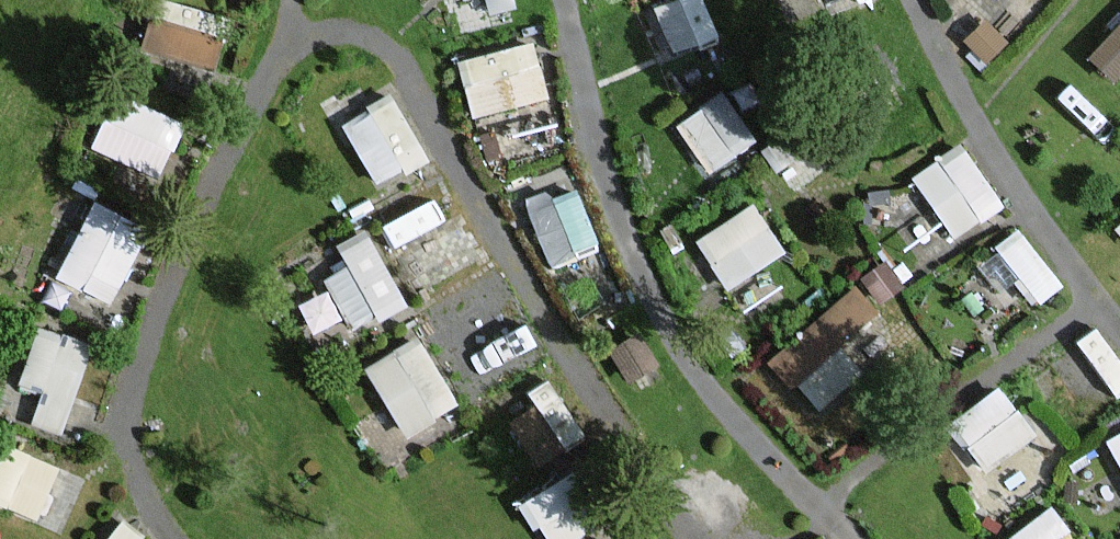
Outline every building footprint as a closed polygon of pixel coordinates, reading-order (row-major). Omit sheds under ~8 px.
[(471,15),(520,0),(467,0),(471,15)] [(1002,12),(1008,0),(978,0),(1002,12)] [(140,41),(217,67),(228,32),(151,7),(140,41)] [(1119,59),(1119,11),(1096,41),(1119,59)] [(459,49),(471,108),(506,101),(516,151),(563,142),(542,33),(459,49)] [(113,86),(93,144),(164,169),(184,111),(113,86)] [(343,109),(371,178),(426,156),(397,87),(343,109)] [(721,90),(682,112),(711,163),(750,142),(721,90)] [(962,134),(909,168),(933,204),(897,227),(919,260),(1007,204),(962,134)] [(55,271),(112,296),(147,219),(90,193),(55,271)] [(693,233),(727,283),(786,244),(752,193),(693,233)] [(1030,298),(1059,281),(1023,219),(993,236),(1030,298)] [(324,240),(355,321),(402,303),(371,222),(324,240)] [(875,258),(769,351),(801,388),(907,295),(875,258)] [(775,259),(732,281),(749,315),(792,293),(775,259)] [(42,380),(32,416),(63,424),(88,331),(36,317),(21,374),(42,380)] [(401,430),(458,399),(419,329),(362,360),(401,430)] [(943,413),(969,458),(1030,424),(1004,378),(943,413)] [(1104,429),(1119,459),(1119,421),(1104,429)] [(67,461),(6,438),(0,454),(0,494),(47,512),(67,461)] [(1069,524),(1049,499),(998,538),(1049,538),(1069,524)] [(99,538),(151,538),(117,515),(99,538)]
